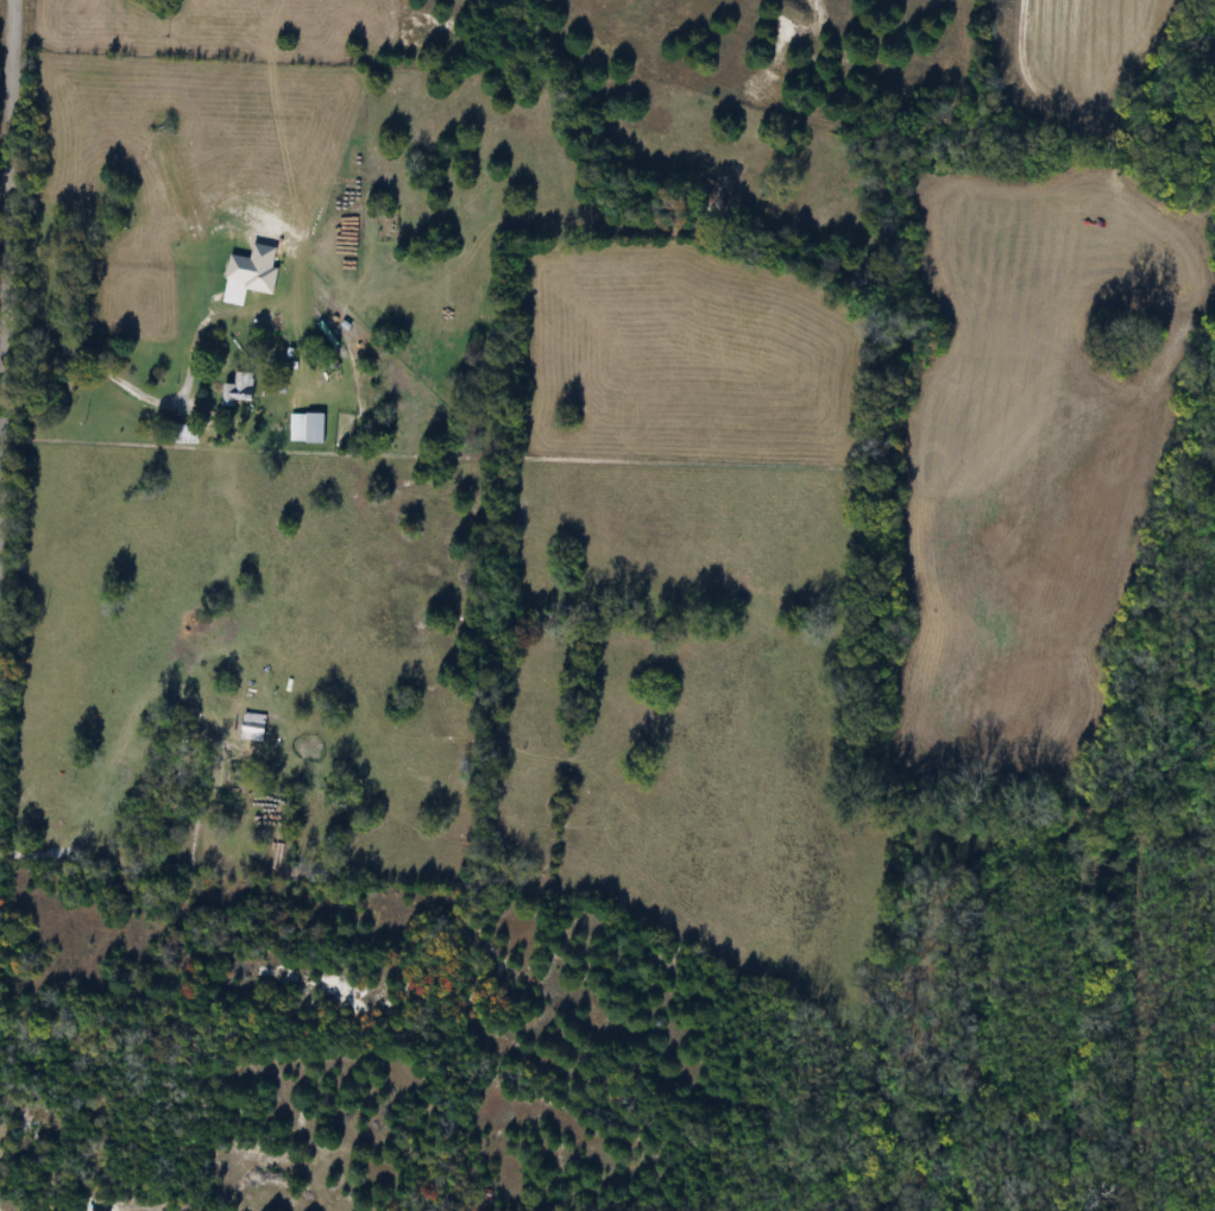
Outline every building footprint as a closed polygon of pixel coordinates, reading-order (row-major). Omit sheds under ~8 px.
[(251,404),(251,373),(233,373),(233,384),(220,384),(220,404),(251,404)] [(322,443),(322,414),(288,414),(288,443),(322,443)] [(260,742),(263,716),(241,713),(238,740),(260,742)]
